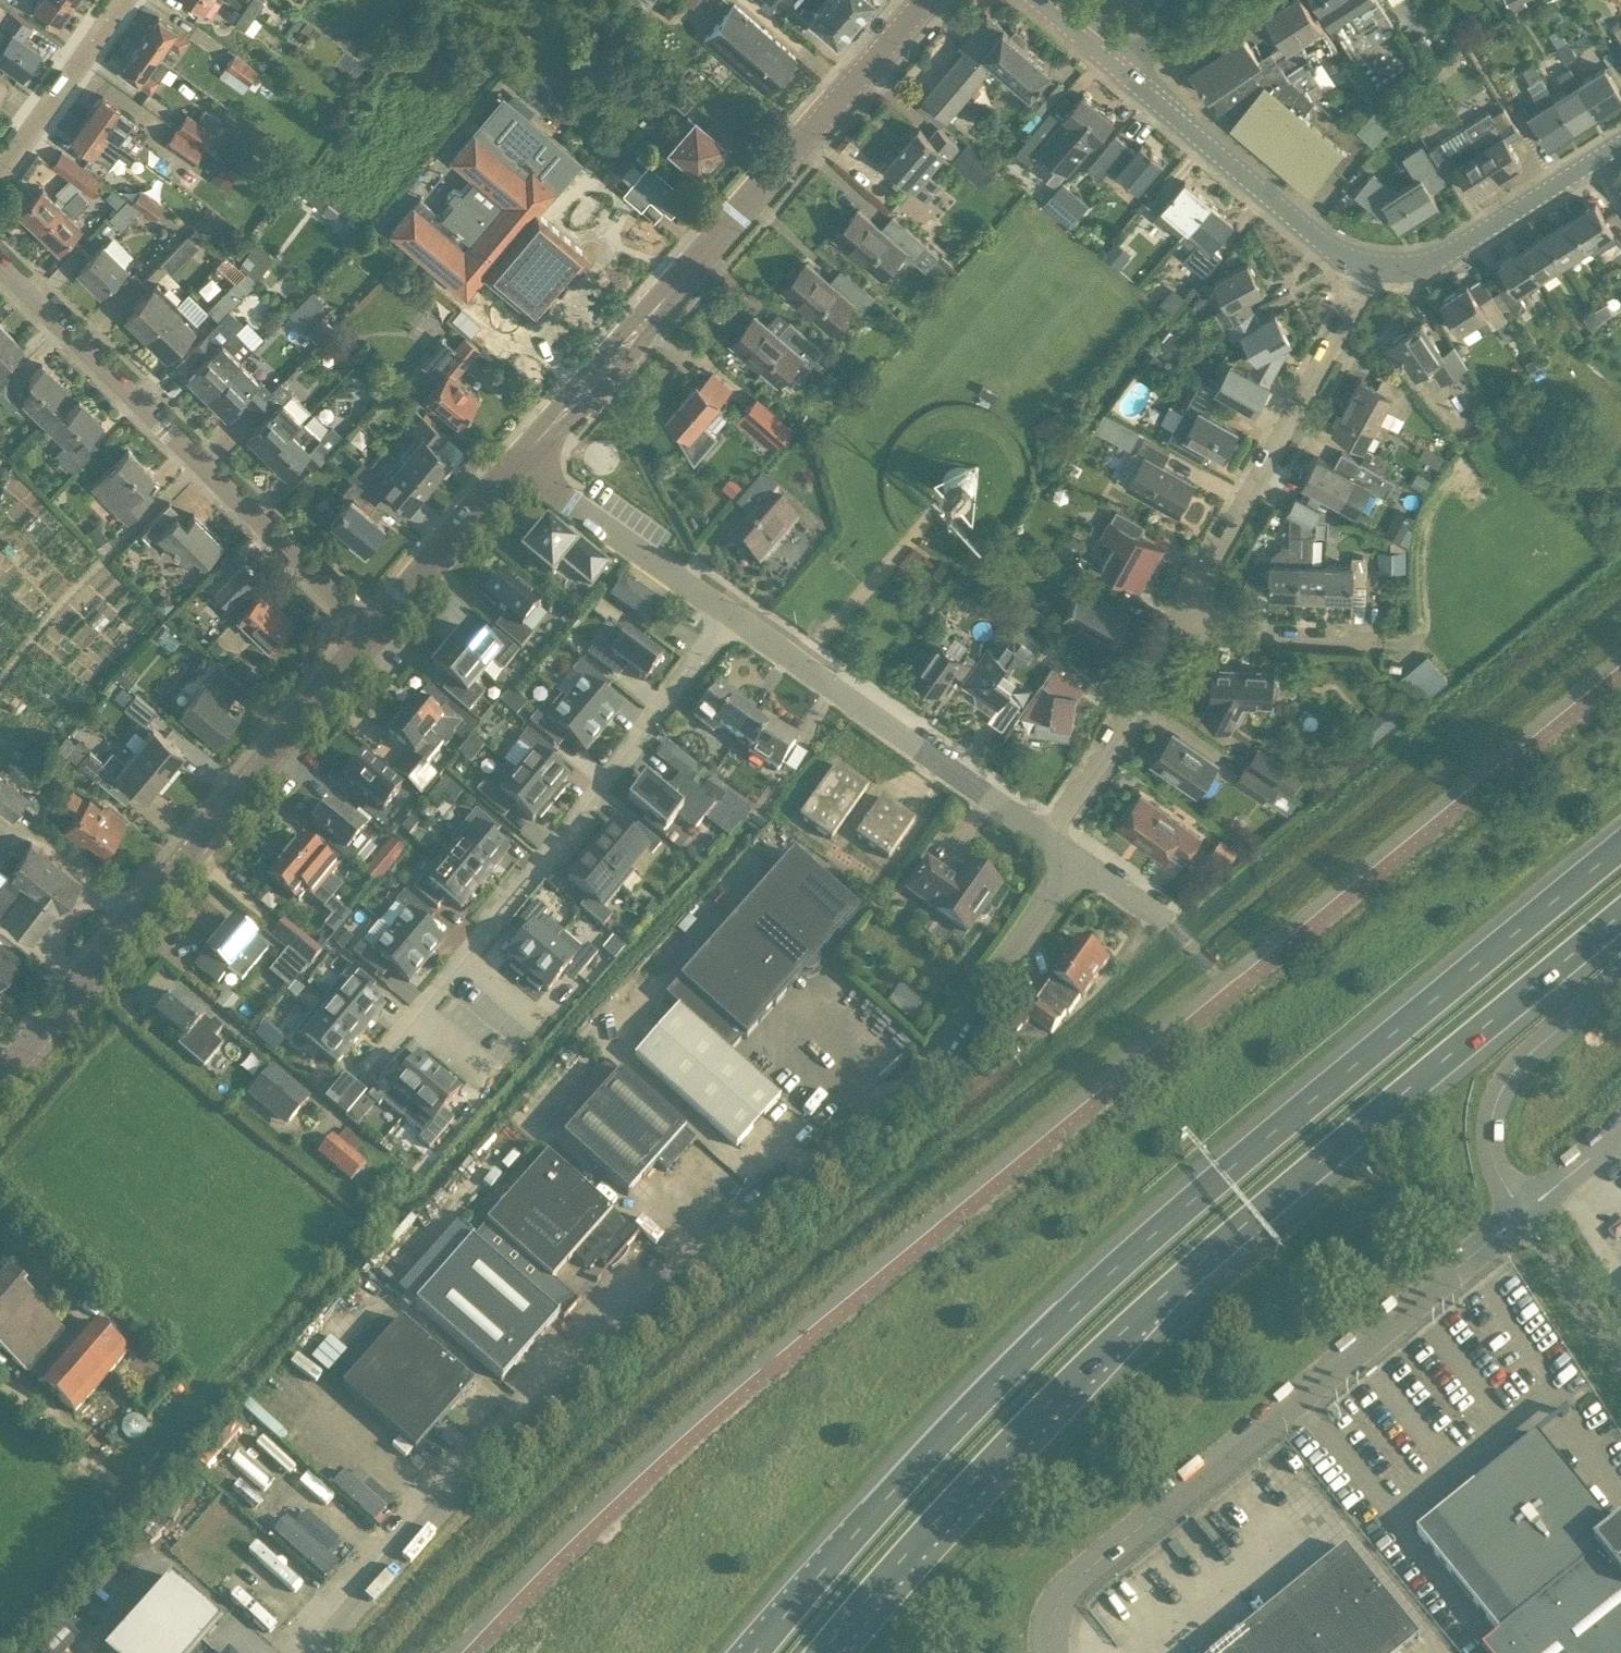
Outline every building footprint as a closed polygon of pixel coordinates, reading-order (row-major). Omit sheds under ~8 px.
[(71,3),(68,0),(37,0),(32,7),(56,24),(71,3)] [(200,10),(208,0),(186,0),(200,10)] [(253,15),(263,1),(261,0),(248,0),(243,8),(253,15)] [(663,10),(673,19),(684,7),(688,10),(697,0),(671,0),(663,10)] [(767,9),(775,0),(757,0),(767,9)] [(833,0),(796,0),(793,4),(834,39),(852,17),(833,0)] [(852,17),(867,0),(833,0),(852,17)] [(1272,52),(1276,59),(1306,90),(1319,81),(1309,66),(1337,48),(1306,0),(1287,0),(1265,14),(1285,44),(1272,52)] [(1352,56),(1397,27),(1379,0),(1315,0),(1352,56)] [(31,25),(0,3),(0,24),(10,31),(0,45),(0,60),(20,74),(38,49),(22,37),(31,25)] [(794,55),(734,3),(703,37),(764,90),(794,55)] [(1520,12),(1524,19),(1528,20),(1536,16),(1531,6),(1520,12)] [(233,21),(243,28),(253,15),(243,8),(233,21)] [(941,123),(942,122),(984,72),(994,61),(982,52),(991,41),(990,40),(1001,26),(985,13),(959,44),(964,48),(917,103),(941,123)] [(253,15),(243,28),(251,33),(260,20),(253,15)] [(158,16),(139,43),(157,56),(167,42),(178,51),(188,38),(158,16)] [(994,61),(984,72),(994,81),(1004,69),(1030,91),(1050,66),(1021,42),(1024,37),(1013,28),(1010,32),(1002,25),(1001,26),(990,40),(991,41),(982,52),(994,61)] [(1409,42),(1427,69),(1441,60),(1424,33),(1409,42)] [(1316,98),(1306,90),(1276,59),(1272,52),(1259,61),(1242,35),(1192,68),(1209,94),(1215,90),(1228,109),(1230,108),(1239,115),(1236,119),(1312,184),(1342,149),(1302,115),(1316,98)] [(1568,40),(1556,48),(1565,61),(1576,54),(1568,40)] [(1610,48),(1610,49),(1617,60),(1620,66),(1620,42),(1610,48)] [(139,43),(120,69),(150,90),(159,78),(159,77),(185,96),(194,83),(169,65),(169,64),(157,56),(139,43)] [(257,69),(234,52),(219,74),(242,91),(257,69)] [(1528,85),(1541,105),(1529,113),(1548,144),(1574,128),(1554,97),(1555,96),(1533,63),(1522,70),(1531,83),(1528,85)] [(1574,128),(1598,112),(1578,82),(1580,81),(1570,65),(1557,73),(1567,89),(1555,96),(1554,97),(1574,128)] [(1580,81),(1578,82),(1598,112),(1620,97),(1620,93),(1604,66),(1580,81)] [(3,99),(11,87),(0,79),(0,96),(3,99)] [(1045,117),(1048,114),(1069,89),(1059,80),(1035,109),(1045,117)] [(674,81),(663,93),(684,110),(694,98),(674,81)] [(417,197),(388,231),(464,295),(484,272),(533,314),(586,252),(537,210),(560,182),(578,160),(532,121),(535,118),(531,114),(510,97),(504,92),(477,125),(449,158),(471,177),(460,190),(453,188),(446,195),(450,202),(439,215),(417,197)] [(1045,117),(1015,152),(1027,162),(1039,148),(1048,155),(1037,169),(1055,184),(1066,171),(1111,119),(1081,93),(1074,101),(1064,113),(1066,114),(1059,123),(1048,114),(1045,117)] [(1390,93),(1383,97),(1391,108),(1397,104),(1390,93)] [(102,95),(86,117),(137,152),(137,151),(150,162),(150,147),(125,128),(133,117),(102,95)] [(1383,97),(1376,102),(1383,113),(1391,108),(1383,97)] [(1376,102),(1369,106),(1376,117),(1383,113),(1376,102)] [(1369,106),(1362,111),(1370,122),(1376,117),(1369,106)] [(1490,110),(1465,126),(1476,144),(1497,176),(1522,161),(1508,139),(1519,131),(1507,113),(1504,107),(1492,114),(1490,110)] [(175,128),(202,147),(213,131),(186,112),(175,128)] [(683,130),(669,146),(696,169),(720,141),(692,118),(686,112),(676,124),(683,130)] [(86,117),(71,138),(108,165),(117,153),(129,162),(137,152),(86,117)] [(918,127),(885,165),(922,197),(927,197),(938,184),(937,180),(927,170),(944,150),(949,155),(958,144),(937,126),(928,136),(918,127)] [(1497,176),(1476,144),(1465,126),(1430,148),(1448,177),(1460,169),(1474,191),(1497,176)] [(203,148),(202,147),(175,128),(174,127),(163,143),(192,163),(203,148)] [(1115,134),(1087,166),(1099,177),(1109,166),(1117,172),(1118,171),(1137,187),(1160,160),(1141,144),(1135,150),(1115,134)] [(968,143),(953,160),(967,171),(981,154),(968,143)] [(1439,202),(1431,190),(1446,180),(1422,143),(1402,155),(1417,178),(1395,192),(1372,172),(1355,192),(1385,217),(1394,212),(1402,225),(1439,202)] [(49,165),(80,187),(91,172),(60,150),(49,165)] [(210,178),(227,190),(239,173),(222,161),(210,178)] [(646,161),(621,191),(639,207),(648,197),(662,209),(663,207),(669,213),(677,203),(671,197),(678,189),(646,161)] [(91,172),(80,187),(92,195),(103,180),(91,172)] [(303,180),(296,189),(319,207),(326,198),(303,180)] [(1044,202),(1071,225),(1089,203),(1063,180),(1044,202)] [(1174,215),(1187,226),(1209,201),(1185,181),(1153,217),(1164,227),(1174,215)] [(139,186),(130,200),(141,208),(149,214),(153,216),(163,203),(139,186)] [(41,187),(19,211),(38,229),(61,206),(60,205),(65,200),(57,193),(52,198),(41,187)] [(60,205),(61,206),(38,229),(57,248),(80,224),(71,216),(89,199),(78,188),(65,200),(60,205)] [(141,208),(130,200),(128,198),(108,218),(120,228),(141,208)] [(1223,254),(1213,245),(1233,221),(1209,201),(1187,226),(1188,227),(1179,237),(1192,248),(1184,258),(1205,275),(1223,254)] [(1571,216),(1588,244),(1594,254),(1619,238),(1620,242),(1620,217),(1616,209),(1605,216),(1595,201),(1571,216)] [(858,208),(835,235),(881,275),(903,250),(912,259),(925,244),(898,220),(887,233),(880,227),(858,208)] [(1565,259),(1588,244),(1571,216),(1547,231),(1565,259)] [(160,225),(156,228),(156,232),(158,235),(162,236),(166,233),(166,229),(164,226),(160,225)] [(1540,275),(1565,259),(1547,231),(1523,246),(1540,275)] [(198,245),(195,241),(187,233),(159,261),(170,273),(198,245)] [(238,260),(254,275),(272,254),(256,240),(238,260)] [(124,264),(102,243),(78,268),(99,289),(124,264)] [(239,243),(232,250),(239,256),(246,249),(239,243)] [(1117,268),(1128,254),(1115,243),(1104,257),(1117,268)] [(1516,312),(1526,305),(1516,290),(1540,275),(1523,246),(1498,262),(1509,278),(1499,284),(1516,312)] [(225,254),(215,265),(224,272),(233,261),(225,254)] [(830,328),(851,303),(861,311),(874,296),(840,267),(829,281),(807,262),(784,288),(830,328)] [(1248,262),(1215,279),(1228,304),(1215,311),(1223,325),(1253,309),(1247,297),(1262,289),(1248,262)] [(207,308),(218,319),(228,308),(244,292),(245,292),(256,280),(245,271),(236,281),(234,280),(207,308)] [(1496,324),(1508,317),(1484,278),(1470,286),(1467,282),(1442,297),(1461,328),(1486,313),(1493,326),(1496,324)] [(144,334),(176,303),(166,293),(155,282),(124,314),(144,334)] [(194,319),(205,310),(189,292),(179,301),(194,319)] [(1595,308),(1601,318),(1612,311),(1606,301),(1595,308)] [(176,303),(144,334),(164,354),(196,323),(176,303)] [(203,358),(186,375),(205,394),(239,359),(262,337),(246,320),(242,323),(228,308),(218,319),(219,320),(192,347),(203,358)] [(480,325),(460,308),(451,318),(471,335),(480,325)] [(1601,318),(1595,308),(1583,316),(1589,326),(1601,318)] [(1230,361),(1216,387),(1222,391),(1254,408),(1286,351),(1282,344),(1291,339),(1275,311),(1259,320),(1253,309),(1223,325),(1231,341),(1244,334),(1257,357),(1249,371),(1230,361)] [(777,334),(755,314),(732,341),(779,382),(801,356),(810,364),(823,349),(789,320),(777,334)] [(323,317),(307,332),(316,341),(332,326),(323,317)] [(1518,333),(1508,317),(1496,324),(1506,340),(1518,333)] [(11,372),(13,370),(4,360),(21,343),(0,322),(0,384),(11,372)] [(1432,372),(1436,369),(1443,380),(1466,364),(1453,346),(1442,353),(1421,322),(1387,344),(1397,359),(1402,356),(1405,355),(1416,372),(1427,365),(1432,372)] [(332,338),(349,354),(359,343),(342,327),(332,338)] [(452,376),(466,358),(477,345),(464,334),(431,376),(437,381),(425,395),(457,421),(477,396),(452,376)] [(1172,366),(1187,351),(1172,335),(1157,350),(1172,366)] [(814,363),(824,371),(831,362),(822,354),(814,363)] [(1527,362),(1532,370),(1539,366),(1534,358),(1527,362)] [(258,377),(239,359),(205,394),(223,413),(240,396),(251,408),(270,389),(258,377)] [(58,405),(50,397),(62,384),(40,363),(21,382),(11,372),(0,384),(0,399),(11,409),(23,396),(45,418),(58,405)] [(717,435),(704,423),(732,391),(712,373),(702,385),(698,382),(669,416),(683,428),(679,433),(695,461),(717,435)] [(1377,421),(1377,420),(1385,406),(1402,415),(1414,394),(1400,384),(1383,374),(1376,387),(1361,378),(1346,404),(1377,421)] [(270,389),(251,408),(262,418),(245,435),(264,454),(288,431),(300,418),(281,400),(291,390),(280,379),(270,389)] [(1209,415),(1222,391),(1216,387),(1202,380),(1185,411),(1173,431),(1166,444),(1203,464),(1210,452),(1223,459),(1238,431),(1209,415)] [(775,451),(793,429),(757,398),(746,411),(770,432),(763,441),(775,451)] [(64,412),(58,405),(45,418),(67,440),(55,452),(73,470),(92,451),(81,440),(100,421),(77,399),(64,412)] [(1346,404),(1332,429),(1346,437),(1348,438),(1363,446),(1371,432),(1382,438),(1389,427),(1377,420),(1377,421),(1346,404)] [(1095,427),(1110,436),(1120,419),(1105,411),(1095,427)] [(428,483),(438,471),(449,457),(435,446),(444,435),(420,414),(407,430),(417,439),(399,460),(428,483)] [(300,418),(288,431),(264,454),(282,472),(299,456),(309,466),(342,434),(331,423),(319,435),(300,418)] [(1145,437),(1137,450),(1130,454),(1117,479),(1177,512),(1186,496),(1183,495),(1192,479),(1168,466),(1175,454),(1145,437)] [(1360,461),(1383,474),(1391,460),(1368,447),(1360,461)] [(153,473),(128,449),(107,471),(115,480),(100,495),(126,520),(145,500),(136,491),(153,473)] [(1393,479),(1383,474),(1360,461),(1341,451),(1341,452),(1342,453),(1335,466),(1334,465),(1318,456),(1303,482),(1337,500),(1336,501),(1355,512),(1368,488),(1383,497),(1393,479)] [(391,452),(361,488),(376,500),(384,506),(385,507),(394,496),(408,507),(428,483),(399,460),(391,452)] [(976,472),(972,469),(968,465),(963,463),(958,463),(953,464),(947,468),(943,473),(941,479),(941,486),(944,492),(949,496),(953,499),(958,500),(963,500),(968,498),(973,493),(976,488),(978,482),(978,477),(976,472)] [(1432,480),(1418,471),(1411,482),(1424,491),(1432,480)] [(763,477),(743,501),(756,512),(732,540),(760,565),(797,522),(771,500),(779,490),(763,477)] [(367,511),(376,500),(352,480),(342,492),(349,498),(330,520),(363,548),(383,524),(367,511)] [(732,483),(723,493),(733,502),(742,492),(732,483)] [(1296,494),(1286,514),(1290,516),(1301,521),(1300,533),(1300,534),(1300,546),(1299,564),(1297,595),(1323,597),(1325,565),(1314,565),(1315,535),(1311,535),(1312,526),(1316,519),(1322,508),(1313,504),(1296,494)] [(187,519),(169,501),(168,501),(139,531),(158,550),(165,542),(184,560),(193,551),(202,560),(221,541),(192,513),(187,519)] [(1142,521),(1117,507),(1103,534),(1122,544),(1108,569),(1129,580),(1127,583),(1132,585),(1133,583),(1141,587),(1163,548),(1136,533),(1142,521)] [(1290,516),(1290,533),(1289,545),(1282,545),(1272,554),(1272,557),(1256,557),(1246,580),(1270,581),(1270,594),(1297,595),(1299,564),(1300,546),(1300,534),(1300,533),(1301,521),(1290,516)] [(1328,517),(1328,519),(1327,536),(1339,536),(1340,518),(1328,517)] [(1401,542),(1408,529),(1392,521),(1386,533),(1401,542)] [(525,542),(528,545),(523,551),(551,575),(563,561),(591,585),(607,565),(578,541),(574,545),(547,523),(542,529),(538,526),(525,542)] [(1406,570),(1406,549),(1379,550),(1380,571),(1406,570)] [(1351,598),(1352,584),(1367,585),(1368,569),(1364,555),(1351,555),(1351,567),(1325,565),(1323,597),(1351,598)] [(1086,573),(1092,562),(1082,556),(1076,567),(1086,573)] [(947,565),(941,561),(933,571),(940,575),(947,565)] [(241,562),(213,591),(228,605),(226,606),(235,616),(237,614),(254,596),(257,599),(262,593),(259,591),(263,587),(253,578),(255,576),(241,562)] [(509,619),(499,631),(521,649),(532,636),(522,628),(538,609),(526,599),(529,594),(517,583),(513,588),(501,578),(484,598),(509,619)] [(661,605),(623,579),(608,600),(647,626),(661,605)] [(1132,613),(1082,585),(1065,616),(1085,628),(1088,623),(1103,631),(1100,636),(1114,644),(1132,613)] [(254,596),(237,614),(267,644),(290,621),(262,593),(257,599),(254,596)] [(173,603),(164,595),(156,604),(165,612),(173,603)] [(955,635),(952,640),(932,626),(925,635),(937,644),(912,679),(935,696),(962,658),(960,656),(968,645),(955,635)] [(1012,688),(1012,680),(1006,677),(1014,665),(1026,662),(1039,644),(1013,626),(995,652),(988,647),(964,682),(978,693),(980,699),(978,703),(994,714),(990,719),(1003,728),(1021,703),(1008,694),(1012,688)] [(452,636),(445,644),(483,676),(493,664),(502,671),(518,653),(496,635),(488,645),(466,627),(456,639),(452,636)] [(645,681),(660,660),(617,628),(601,649),(596,645),(587,656),(612,674),(620,663),(645,681)] [(227,651),(216,642),(210,649),(220,659),(227,651)] [(473,687),(483,676),(445,644),(438,652),(442,655),(432,667),(454,686),(446,696),(451,700),(467,714),(482,695),(473,687)] [(1423,700),(1447,680),(1427,655),(1397,679),(1401,684),(1423,700)] [(1073,724),(1077,695),(1080,690),(1082,692),(1092,678),(1060,656),(1023,708),(1037,718),(1035,734),(1069,739),(1072,724),(1073,724)] [(209,664),(202,658),(195,666),(202,672),(209,664)] [(567,703),(602,732),(619,712),(595,692),(604,682),(581,662),(572,673),(584,683),(568,702),(567,703)] [(137,676),(126,667),(118,676),(129,686),(137,676)] [(237,685),(215,667),(180,709),(215,738),(235,714),(222,703),(237,685)] [(1212,699),(1204,714),(1229,728),(1241,705),(1249,701),(1272,702),(1272,698),(1274,698),(1279,692),(1279,682),(1275,675),(1273,675),(1273,671),(1214,668),(1212,699)] [(716,727),(736,741),(752,719),(736,708),(740,702),(720,685),(692,717),(710,733),(716,727)] [(151,727),(145,722),(155,709),(135,692),(124,705),(140,718),(136,723),(147,732),(146,732),(133,748),(165,774),(174,763),(171,761),(180,751),(151,727)] [(538,713),(529,724),(553,743),(562,733),(585,752),(602,732),(567,703),(568,702),(561,697),(544,717),(538,713)] [(480,725),(467,714),(451,700),(445,708),(444,707),(441,711),(436,717),(415,700),(403,714),(440,746),(443,748),(453,735),(464,744),(480,725)] [(1397,706),(1377,723),(1384,731),(1404,714),(1397,706)] [(403,714),(387,733),(410,752),(393,773),(421,796),(435,779),(422,768),(440,746),(403,714)] [(766,728),(752,719),(736,741),(748,750),(746,754),(775,772),(796,738),(770,722),(766,728)] [(515,772),(514,772),(549,801),(551,799),(555,802),(565,790),(561,787),(566,781),(549,767),(542,762),(551,751),(528,731),(519,742),(531,753),(515,772)] [(1153,761),(1153,763),(1196,793),(1217,763),(1173,732),(1162,749),(1159,750),(1153,758),(1153,761)] [(467,762),(481,746),(471,737),(457,752),(467,762)] [(96,777),(107,765),(143,795),(152,785),(154,786),(165,774),(133,748),(124,759),(111,748),(103,759),(77,738),(66,751),(78,761),(77,761),(96,777)] [(1258,748),(1248,764),(1273,782),(1284,766),(1258,748)] [(710,777),(676,749),(665,764),(699,791),(710,777)] [(361,759),(344,781),(382,812),(400,790),(361,759)] [(11,818),(38,783),(15,764),(3,777),(0,775),(0,809),(11,818)] [(1262,798),(1273,782),(1248,764),(1236,780),(1262,798)] [(867,788),(862,784),(835,765),(798,818),(830,840),(867,788)] [(547,804),(549,801),(514,772),(515,772),(508,766),(491,787),(486,782),(476,793),(500,813),(509,802),(532,822),(537,816),(540,819),(551,807),(547,804)] [(646,815),(643,820),(661,836),(677,816),(694,830),(715,806),(680,776),(663,795),(644,779),(627,799),(646,815)] [(446,778),(424,799),(441,816),(463,795),(446,778)] [(719,806),(729,792),(711,778),(701,793),(719,806)] [(86,801),(71,789),(60,803),(75,814),(64,827),(82,841),(85,837),(101,850),(125,821),(106,806),(104,809),(88,797),(86,801)] [(1141,794),(1118,826),(1135,838),(1137,834),(1149,842),(1146,846),(1162,857),(1169,848),(1183,858),(1181,861),(1183,862),(1201,836),(1141,794)] [(854,836),(887,859),(914,821),(881,798),(854,836)] [(342,815),(327,804),(311,824),(333,842),(328,848),(351,867),(371,844),(360,834),(365,829),(344,812),(342,815)] [(753,811),(744,804),(734,817),(744,823),(753,811)] [(704,821),(710,827),(722,813),(716,808),(704,821)] [(450,841),(458,848),(459,847),(491,874),(506,855),(490,841),(499,831),(475,811),(467,822),(450,841)] [(419,827),(411,820),(402,830),(410,837),(419,827)] [(631,870),(646,852),(651,857),(660,846),(637,826),(628,837),(614,825),(599,844),(631,870)] [(1210,852),(1229,864),(1239,849),(1221,836),(1210,852)] [(340,888),(329,879),(343,861),(317,841),(311,848),(300,838),(283,858),(331,898),(340,888)] [(8,872),(0,881),(0,915),(1,916),(1,917),(29,939),(77,878),(30,841),(21,854),(11,846),(0,861),(0,866),(8,872)] [(615,889),(619,893),(635,873),(631,870),(599,844),(583,862),(615,889)] [(459,847),(458,848),(444,865),(444,866),(475,892),(491,874),(459,847)] [(380,852),(362,875),(377,887),(395,864),(380,852)] [(677,1008),(729,1054),(748,1034),(802,975),(807,976),(812,975),(817,969),(818,964),(816,960),(823,952),(859,914),(797,854),(664,997),(677,1008)] [(323,909),(331,898),(283,858),(266,878),(293,900),(294,899),(297,902),(304,893),(323,909)] [(460,911),(475,892),(444,866),(444,865),(438,860),(422,879),(413,890),(437,909),(445,899),(460,911)] [(927,860),(906,890),(966,932),(977,918),(981,919),(985,918),(988,916),(990,912),(989,908),(986,904),(999,886),(991,880),(990,877),(981,870),(977,870),(969,865),(956,883),(947,877),(948,875),(927,860)] [(615,889),(583,862),(568,881),(588,898),(579,909),(603,928),(612,917),(600,907),(615,889)] [(379,885),(386,891),(392,890),(398,883),(388,875),(379,885)] [(408,914),(391,934),(425,963),(442,943),(419,923),(428,912),(404,893),(395,903),(408,914)] [(331,898),(323,909),(331,916),(323,926),(334,935),(351,914),(331,898)] [(527,976),(562,934),(542,917),(547,912),(536,903),(516,926),(527,935),(507,959),(512,963),(509,967),(522,977),(525,974),(527,976)] [(653,903),(644,912),(651,919),(660,909),(653,903)] [(219,981),(228,970),(240,979),(265,949),(231,921),(197,963),(219,981)] [(342,931),(332,943),(343,952),(352,940),(342,931)] [(409,983),(425,963),(391,934),(374,953),(362,943),(353,954),(376,974),(385,963),(409,983)] [(529,977),(526,981),(539,992),(542,988),(548,992),(567,969),(578,978),(597,954),(586,945),(582,950),(562,934),(527,976),(529,977)] [(320,953),(300,936),(289,949),(309,966),(320,953)] [(1039,1006),(1031,1017),(1042,1024),(1095,949),(1080,938),(1053,976),(1056,977),(1037,1004),(1039,1006)] [(6,971),(19,955),(0,941),(0,966),(6,971)] [(1110,959),(1095,949),(1042,1024),(1053,1032),(1068,1012),(1081,995),(1083,996),(1110,959)] [(287,951),(276,965),(296,982),(307,968),(287,951)] [(335,1003),(366,1030),(382,1011),(366,997),(375,987),(351,967),(326,997),(334,1004),(335,1003)] [(287,994),(294,1000),(303,990),(296,984),(287,994)] [(909,1020),(923,1001),(900,984),(886,1003),(909,1020)] [(238,1002),(226,991),(215,1004),(227,1014),(238,1002)] [(209,1025),(173,994),(155,1016),(183,1040),(178,1047),(202,1068),(221,1046),(213,1040),(223,1029),(213,1020),(209,1025)] [(334,1004),(320,1020),(319,1021),(351,1048),(366,1030),(335,1003),(334,1004)] [(729,1054),(677,1008),(634,1057),(735,1148),(779,1098),(729,1054)] [(335,1067),(351,1048),(319,1021),(320,1020),(312,1014),(296,1033),(335,1067)] [(1023,1025),(1008,1014),(1003,1021),(1017,1032),(1022,1026),(1023,1025)] [(271,1033),(263,1026),(254,1037),(262,1044),(271,1033)] [(585,1054),(537,1106),(550,1118),(599,1067),(585,1054)] [(387,1074),(367,1098),(378,1107),(383,1102),(403,1119),(438,1077),(435,1075),(438,1071),(426,1061),(423,1065),(417,1060),(412,1066),(401,1057),(387,1074)] [(310,1096),(282,1074),(272,1066),(250,1094),(262,1103),(264,1100),(290,1120),(309,1097),(310,1096)] [(619,1074),(562,1138),(627,1196),(655,1164),(665,1173),(694,1140),(619,1074)] [(344,1075),(325,1099),(336,1108),(356,1085),(344,1075)] [(438,1077),(403,1119),(422,1135),(418,1140),(429,1150),(449,1126),(438,1117),(458,1094),(452,1089),(455,1085),(443,1075),(440,1079),(438,1077)] [(356,1085),(336,1108),(347,1118),(355,1108),(367,1094),(356,1085)] [(347,1118),(357,1127),(366,1117),(355,1108),(347,1118)] [(332,1136),(316,1154),(350,1182),(365,1164),(332,1136)] [(692,1190),(718,1162),(699,1146),(658,1192),(668,1201),(684,1183),(692,1190)] [(487,1222),(472,1238),(558,1316),(562,1320),(579,1301),(578,1300),(576,1302),(551,1279),(572,1256),(589,1271),(599,1259),(608,1268),(607,1268),(608,1269),(611,1271),(614,1269),(617,1267),(620,1264),(623,1261),(625,1258),(627,1255),(629,1251),(626,1249),(638,1235),(547,1154),(486,1222),(487,1222)] [(431,1171),(425,1166),(416,1167),(411,1173),(422,1182),(431,1171)] [(499,1381),(558,1316),(472,1238),(413,1304),(499,1381)] [(33,1305),(20,1294),(23,1290),(7,1276),(0,1284),(0,1343),(33,1305)] [(0,1343),(0,1351),(37,1383),(37,1382),(74,1340),(62,1331),(33,1305),(0,1343)] [(74,1340),(37,1382),(74,1415),(127,1354),(90,1321),(74,1340)] [(354,1374),(389,1332),(377,1321),(340,1362),(354,1374)] [(398,1321),(342,1388),(341,1389),(416,1452),(473,1384),(398,1321)] [(1500,1635),(1483,1649),(1486,1652),(1620,1652),(1620,1527),(1616,1532),(1538,1437),(1435,1521),(1418,1534),(1500,1635)] [(348,1470),(329,1491),(372,1531),(391,1510),(348,1470)] [(299,1516),(288,1529),(327,1561),(338,1548),(299,1516)] [(1327,1564),(1218,1652),(1403,1652),(1420,1639),(1346,1549),(1327,1564)] [(137,1615),(104,1652),(211,1652),(201,1644),(222,1621),(221,1620),(220,1622),(171,1578),(137,1615)] [(273,1644),(282,1632),(237,1595),(227,1607),(273,1644)] [(80,1638),(62,1621),(36,1647),(41,1652),(65,1652),(80,1638)]
